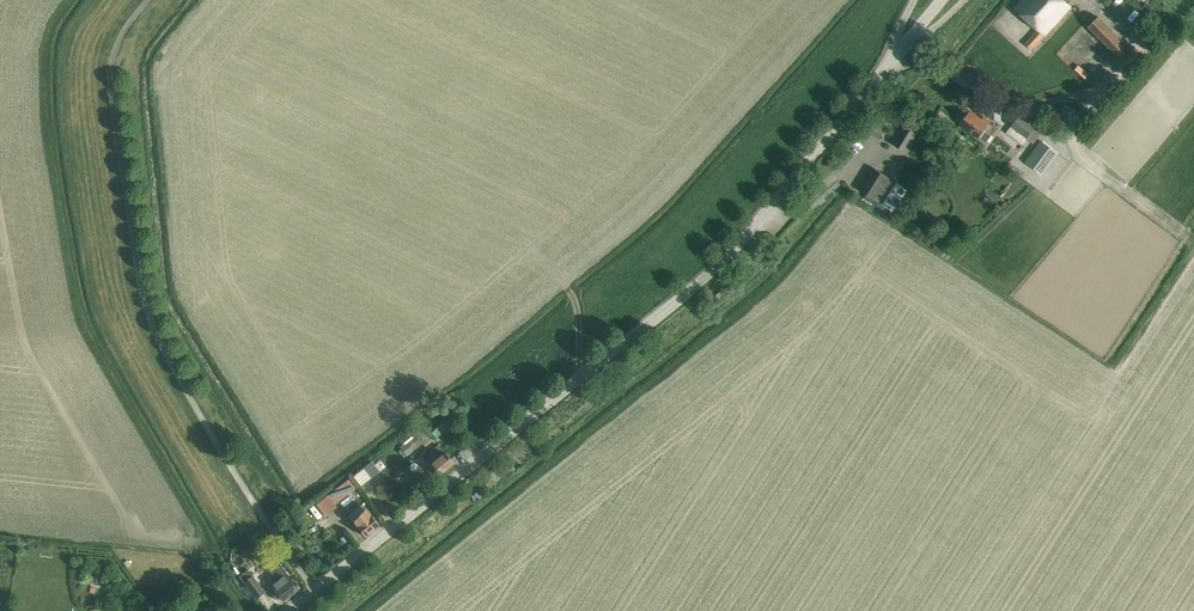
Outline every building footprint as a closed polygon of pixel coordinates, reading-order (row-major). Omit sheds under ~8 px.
[(1014,8),(1037,29),(1024,43),(1030,48),(1031,50),(1071,6),(1064,0),(1021,0),(1014,8)] [(1091,23),(1088,26),(1090,29),(1119,58),(1129,48),(1098,16),(1091,23)] [(1091,37),(1071,56),(1095,82),(1105,73),(1085,52),(1095,42),(1091,37)] [(981,119),(969,111),(960,123),(985,141),(992,133),(991,132),(995,127),(989,122),(982,117),(981,119)] [(1011,115),(1000,112),(998,119),(1010,122),(1011,115)] [(1026,139),(1035,126),(1020,114),(1010,127),(1026,139)] [(921,130),(905,120),(891,143),(907,152),(921,130)] [(1042,142),(1026,163),(1041,174),(1057,153),(1042,142)] [(881,203),(888,193),(895,181),(875,168),(861,190),(869,195),(866,199),(872,203),(875,199),(881,203)] [(717,298),(724,293),(721,289),(714,294),(717,298)] [(408,455),(422,443),(415,434),(400,447),(408,455)] [(438,476),(454,463),(446,454),(438,443),(422,455),(431,466),(438,476)] [(392,465),(396,462),(390,456),(387,459),(392,465)] [(483,462),(474,467),(479,476),(488,470),(483,462)] [(365,467),(353,475),(362,486),(373,477),(365,467)] [(326,516),(337,507),(336,504),(356,488),(349,479),(317,504),(326,516)] [(364,510),(352,520),(354,522),(358,527),(365,536),(379,525),(371,516),(367,511),(365,508),(364,510)] [(345,543),(349,539),(343,532),(338,535),(345,543)] [(299,589),(279,564),(270,571),(274,576),(276,574),(280,580),(272,586),(277,593),(275,595),(280,601),(282,599),(284,601),(299,589)] [(256,598),(265,591),(257,582),(248,570),(239,576),(249,589),(256,598)] [(215,609),(210,602),(203,607),(206,610),(213,610),(215,609)]
